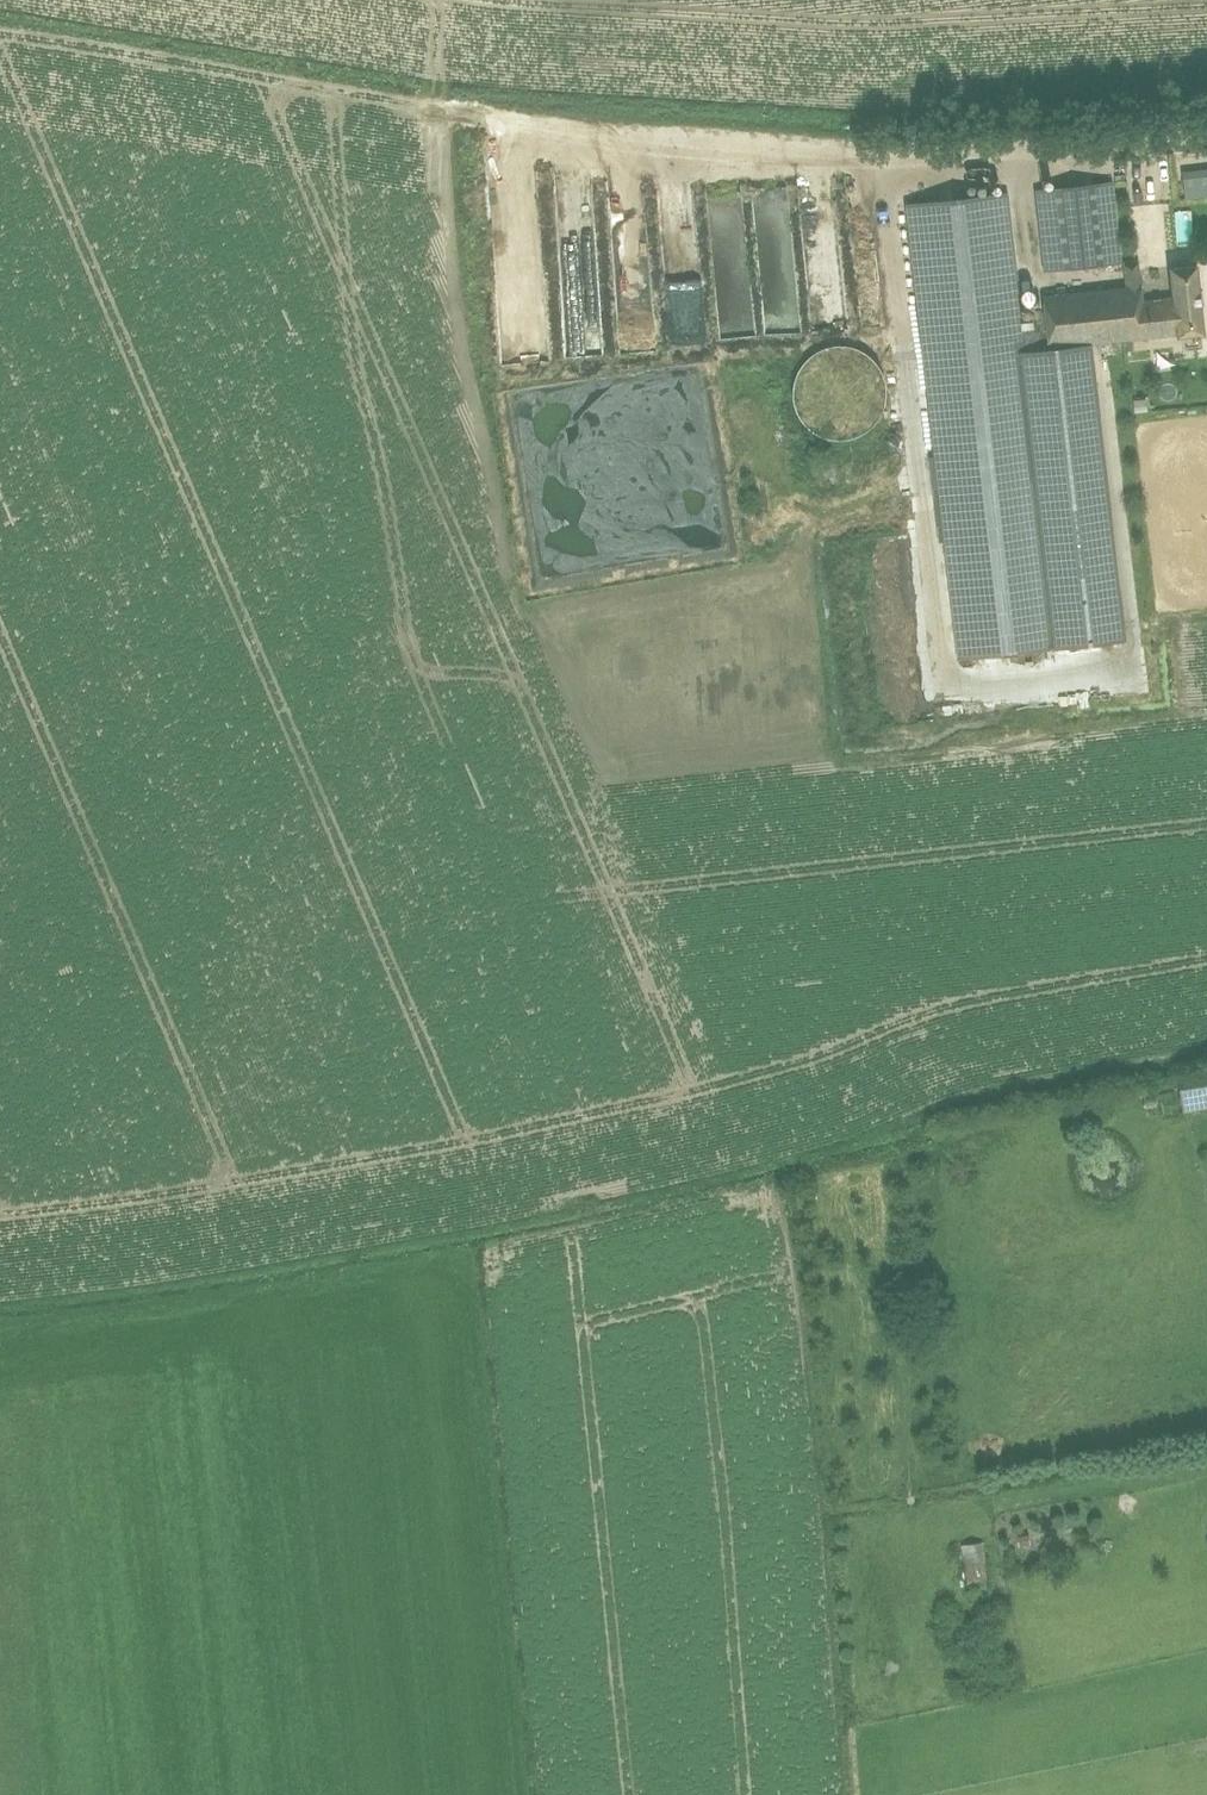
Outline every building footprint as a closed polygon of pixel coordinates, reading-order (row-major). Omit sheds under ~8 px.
[(770,223),(789,222),(784,150),(774,151),(772,123),(763,124),(770,223)] [(1031,178),(1043,259),(1117,248),(1105,167),(1031,178)] [(711,223),(741,222),(739,173),(709,174),(711,223)] [(1006,193),(906,204),(958,660),(1057,649),(1023,350),(1175,334),(1176,336),(1203,333),(1195,264),(1168,267),(1171,297),(1141,300),(1137,260),(1123,262),(1125,287),(1042,296),(1044,317),(1020,319),(1006,193)] [(616,274),(648,273),(647,247),(615,248),(616,274)] [(857,372),(809,358),(798,395),(809,399),(806,409),(842,420),(857,372)] [(1055,412),(1055,431),(1067,431),(1067,412),(1055,412)] [(1206,1106),(1206,1076),(1177,1081),(1183,1111),(1206,1106)] [(985,1579),(981,1543),(960,1545),(965,1582),(985,1579)]
